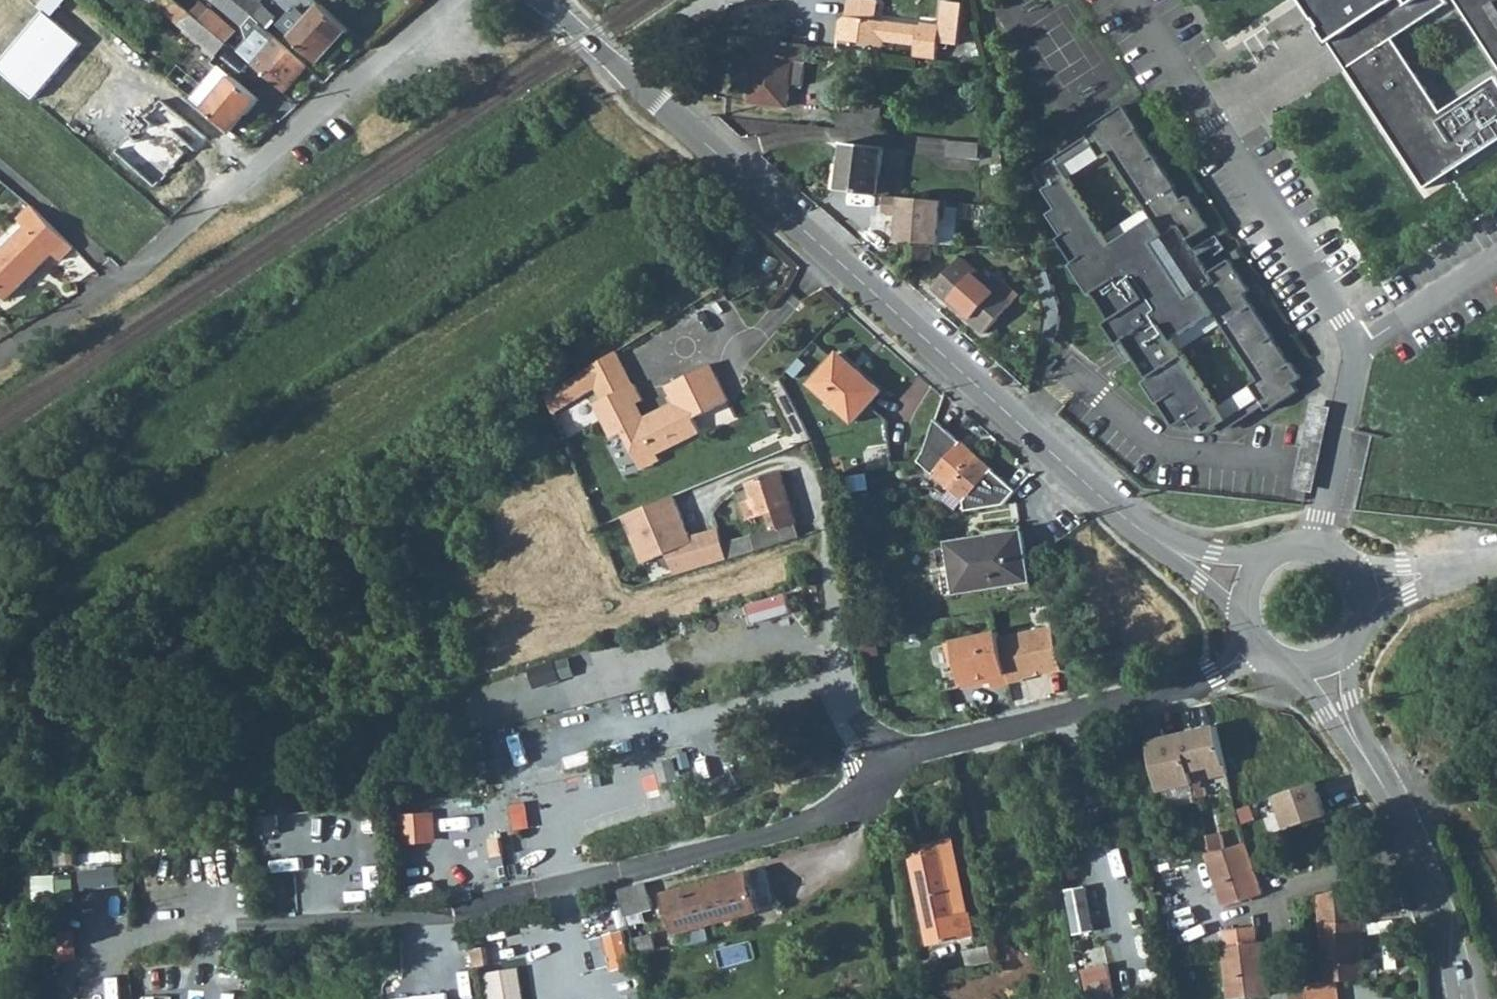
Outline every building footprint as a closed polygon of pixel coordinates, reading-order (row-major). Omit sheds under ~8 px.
[(30,99),(78,44),(48,17),(63,0),(41,0),(35,7),(40,12),(0,56),(0,73),(30,99)] [(19,0),(0,0),(0,27),(19,0)] [(222,42),(199,21),(186,11),(174,0),(151,0),(150,1),(211,54),(222,42)] [(251,18),(230,0),(207,0),(213,5),(237,27),(240,30),(251,18)] [(251,18),(264,30),(276,17),(262,5),(267,0),(230,0),(251,18)] [(837,36),(883,42),(884,38),(915,42),(913,54),(935,57),(937,40),(960,45),(964,1),(959,0),(941,0),(939,23),(921,21),(920,24),(880,19),(882,0),(846,0),(845,14),(839,19),(837,36)] [(1410,170),(1408,171),(1422,194),(1496,143),(1496,79),(1496,78),(1442,114),(1396,42),(1446,8),(1441,0),(1313,0),(1302,7),(1328,46),(1335,42),(1351,67),(1345,72),(1410,170)] [(1496,64),(1496,0),(1452,0),(1496,64)] [(319,63),(349,30),(322,4),(310,17),(298,7),(280,27),(319,63)] [(213,5),(199,21),(222,42),(237,27),(213,5)] [(254,31),(245,40),(250,45),(259,35),(254,31)] [(245,40),(236,51),(280,89),(297,70),(259,35),(250,45),(245,40)] [(803,88),(809,46),(755,39),(748,102),(787,107),(790,87),(803,88)] [(113,40),(109,45),(115,51),(120,46),(113,40)] [(1328,46),(1345,72),(1351,67),(1335,42),(1328,46)] [(220,70),(194,100),(232,132),(259,100),(232,77),(230,79),(220,70)] [(302,74),(297,70),(280,89),(285,93),(302,74)] [(144,123),(114,151),(152,188),(190,148),(195,152),(206,140),(158,101),(141,119),(144,123)] [(1120,109),(1081,135),(1099,161),(1106,157),(1150,223),(1110,249),(1052,162),(1031,175),(1056,213),(1047,218),(1062,241),(1058,243),(1073,266),(1069,269),(1090,300),(1094,298),(1111,323),(1104,328),(1117,348),(1123,344),(1149,382),(1142,387),(1156,408),(1159,407),(1174,430),(1186,422),(1195,435),(1201,431),(1205,437),(1223,425),(1162,333),(1204,306),(1248,372),(1238,378),(1263,416),(1295,395),(1290,387),(1297,382),(1287,367),(1286,368),(1269,343),(1271,342),(1249,309),(1248,310),(1240,299),(1246,295),(1226,264),(1207,277),(1185,244),(1204,231),(1184,201),(1179,204),(1172,193),(1172,192),(1151,160),(1150,160),(1133,135),(1136,133),(1120,109)] [(985,158),(986,143),(955,140),(954,155),(985,158)] [(836,143),(832,191),(872,195),(874,163),(875,146),(836,143)] [(884,164),(874,163),(872,195),(881,195),(884,164)] [(946,204),(883,196),(881,216),(894,217),(898,217),(898,221),(893,225),(893,240),(896,244),(939,247),(940,225),(944,221),(946,204)] [(0,251),(0,294),(5,300),(53,253),(61,261),(74,248),(33,205),(20,218),(26,225),(0,251)] [(978,273),(962,258),(955,265),(972,280),(978,273)] [(987,281),(978,273),(972,280),(955,265),(934,288),(985,333),(1018,294),(995,274),(987,281)] [(635,385),(620,354),(548,398),(556,417),(597,392),(602,402),(594,406),(611,440),(622,434),(632,455),(651,446),(656,456),(700,434),(693,421),(729,403),(710,366),(670,386),(678,403),(646,419),(638,404),(645,401),(637,384),(635,385)] [(857,373),(837,354),(811,383),(854,421),(881,391),(859,371),(857,373)] [(1332,407),(1314,403),(1296,487),(1314,492),(1329,424),(1332,407)] [(926,454),(920,462),(947,487),(976,456),(960,441),(959,441),(936,421),(926,454)] [(992,469),(976,456),(947,487),(963,501),(964,511),(1002,504),(1014,491),(991,470),(992,469)] [(774,532),(798,524),(781,473),(748,484),(752,500),(742,503),(747,518),(768,511),(774,532)] [(732,558),(723,527),(695,533),(678,492),(625,515),(647,562),(671,553),(679,574),(732,558)] [(949,548),(957,594),(1030,582),(1022,531),(997,535),(998,540),(949,548)] [(753,620),(795,614),(792,593),(750,598),(753,620)] [(1053,629),(1002,641),(1011,684),(1062,670),(1053,629)] [(1002,641),(1000,634),(954,644),(950,649),(953,662),(958,666),(960,665),(965,689),(983,685),(982,680),(992,678),(993,683),(994,688),(1011,684),(1002,641)] [(539,686),(578,671),(571,653),(532,668),(539,686)] [(1165,732),(1148,736),(1161,794),(1233,777),(1221,727),(1167,739),(1165,732)] [(1319,780),(1278,796),(1291,829),(1332,813),(1319,780)] [(314,835),(312,813),(290,816),(292,836),(314,835)] [(414,860),(429,860),(430,821),(416,820),(414,860)] [(314,835),(292,836),(295,863),(332,860),(333,870),(369,867),(366,831),(314,835)] [(946,839),(941,840),(943,848),(955,908),(961,907),(946,839)] [(909,846),(911,854),(943,848),(941,840),(909,846)] [(1232,850),(1212,854),(1229,908),(1268,895),(1252,843),(1232,850)] [(82,893),(129,889),(125,848),(79,853),(82,893)] [(909,854),(924,922),(956,915),(955,908),(943,848),(911,854),(909,854)] [(492,857),(483,858),(485,876),(495,874),(492,857)] [(666,894),(671,911),(756,890),(751,872),(666,894)] [(652,909),(645,882),(620,889),(627,915),(652,909)] [(1078,934),(1099,931),(1093,889),(1072,892),(1078,934)] [(1320,898),(1329,983),(1338,982),(1368,979),(1358,889),(1320,898)] [(762,910),(756,890),(671,911),(678,938),(686,936),(689,943),(696,941),(692,929),(762,910)] [(961,907),(955,908),(956,915),(924,922),(926,930),(967,920),(964,906),(961,907)] [(659,950),(654,927),(632,932),(637,955),(659,950)] [(1227,932),(1228,948),(1225,948),(1229,998),(1265,998),(1272,998),(1267,945),(1261,945),(1260,929),(1227,932)] [(1114,963),(1086,968),(1093,998),(1109,998),(1119,997),(1114,963)] [(1338,982),(1329,983),(1313,984),(1308,985),(1308,988),(1310,998),(1341,998),(1338,982)] [(1308,988),(1291,990),(1292,998),(1310,998),(1308,988)]
